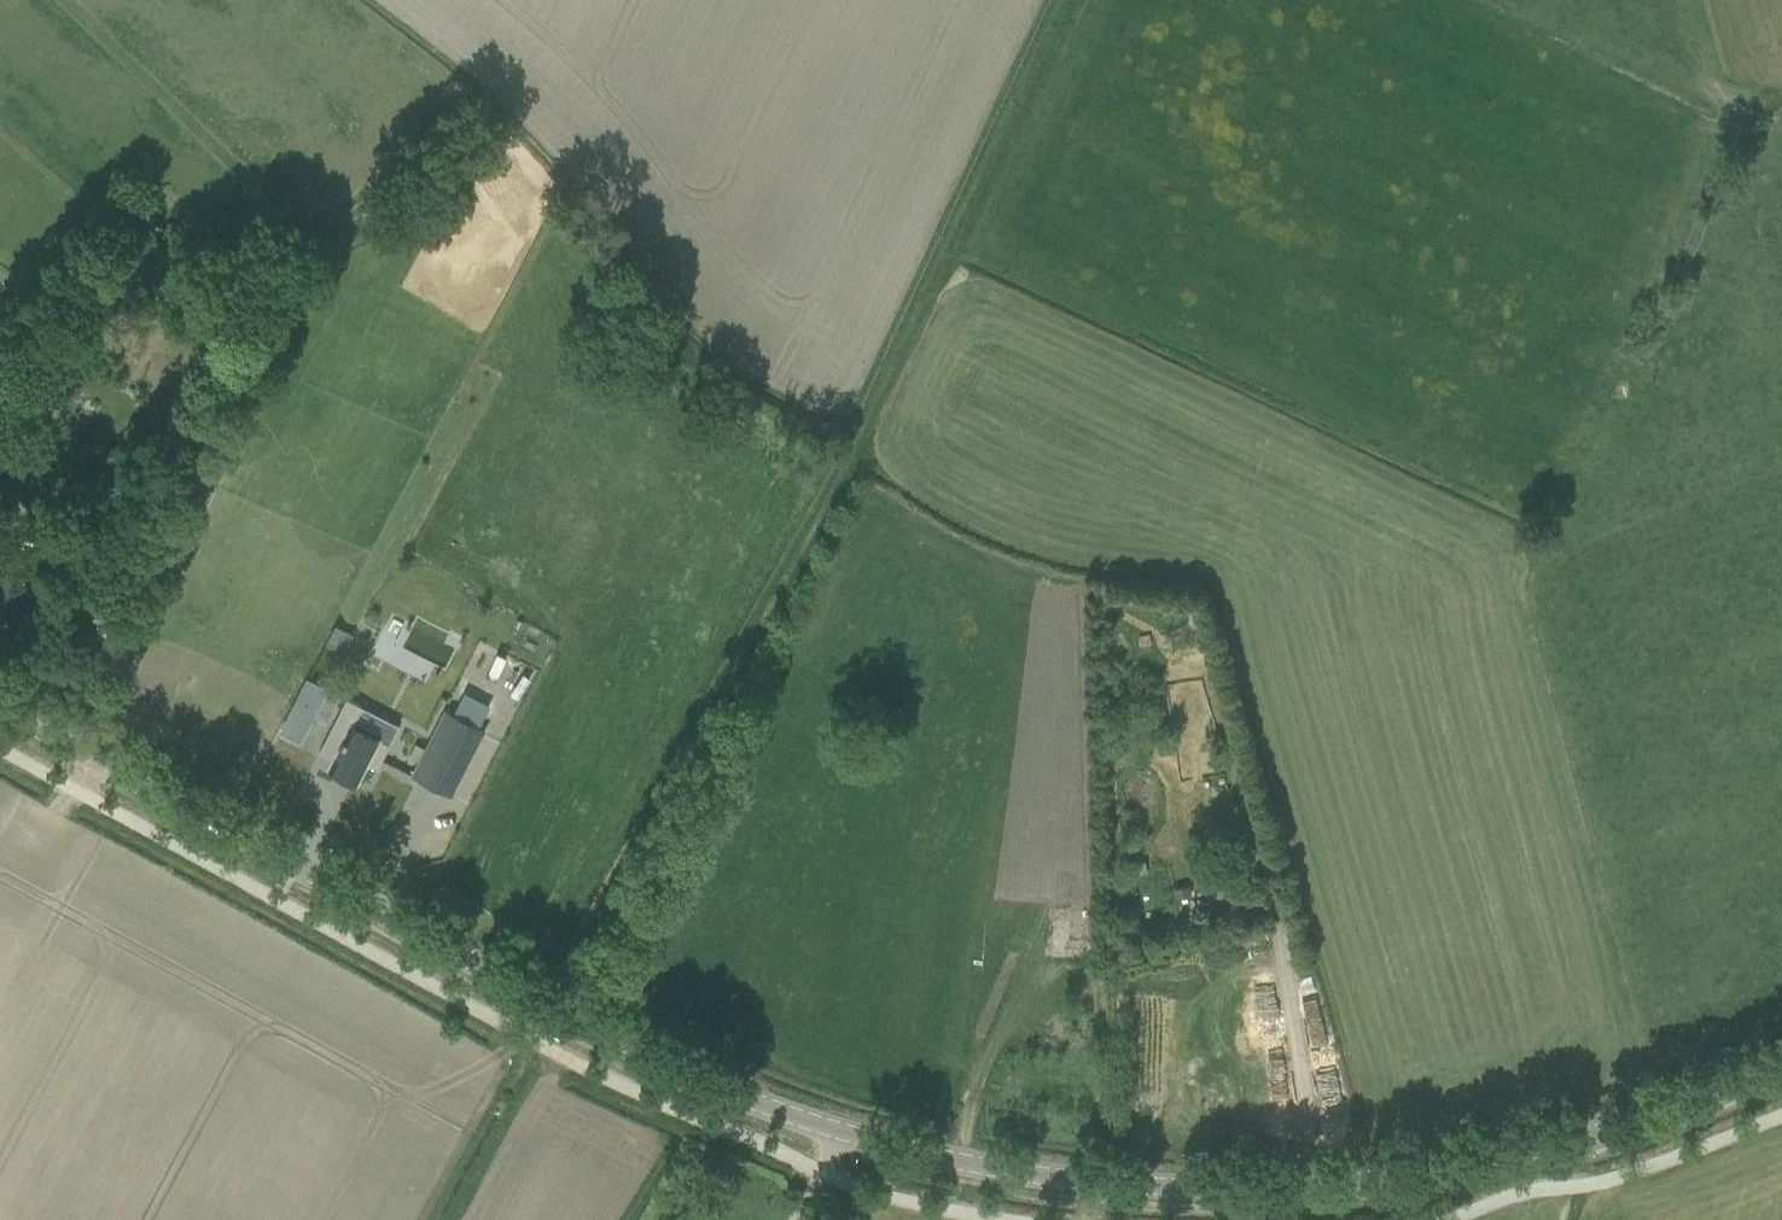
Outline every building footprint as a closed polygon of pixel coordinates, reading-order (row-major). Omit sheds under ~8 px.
[(334,625),(326,640),(342,648),(350,633),(334,625)] [(307,678),(280,730),(300,740),(317,706),(329,712),(338,694),(307,678)] [(346,697),(319,749),(333,757),(329,766),(357,780),(366,761),(377,767),(389,743),(353,724),(363,705),(346,697)] [(446,709),(412,777),(451,796),(484,729),(446,709)] [(1189,885),(1174,887),(1176,898),(1190,896),(1189,885)] [(1072,910),(1074,899),(1060,898),(1059,908),(1072,910)]
